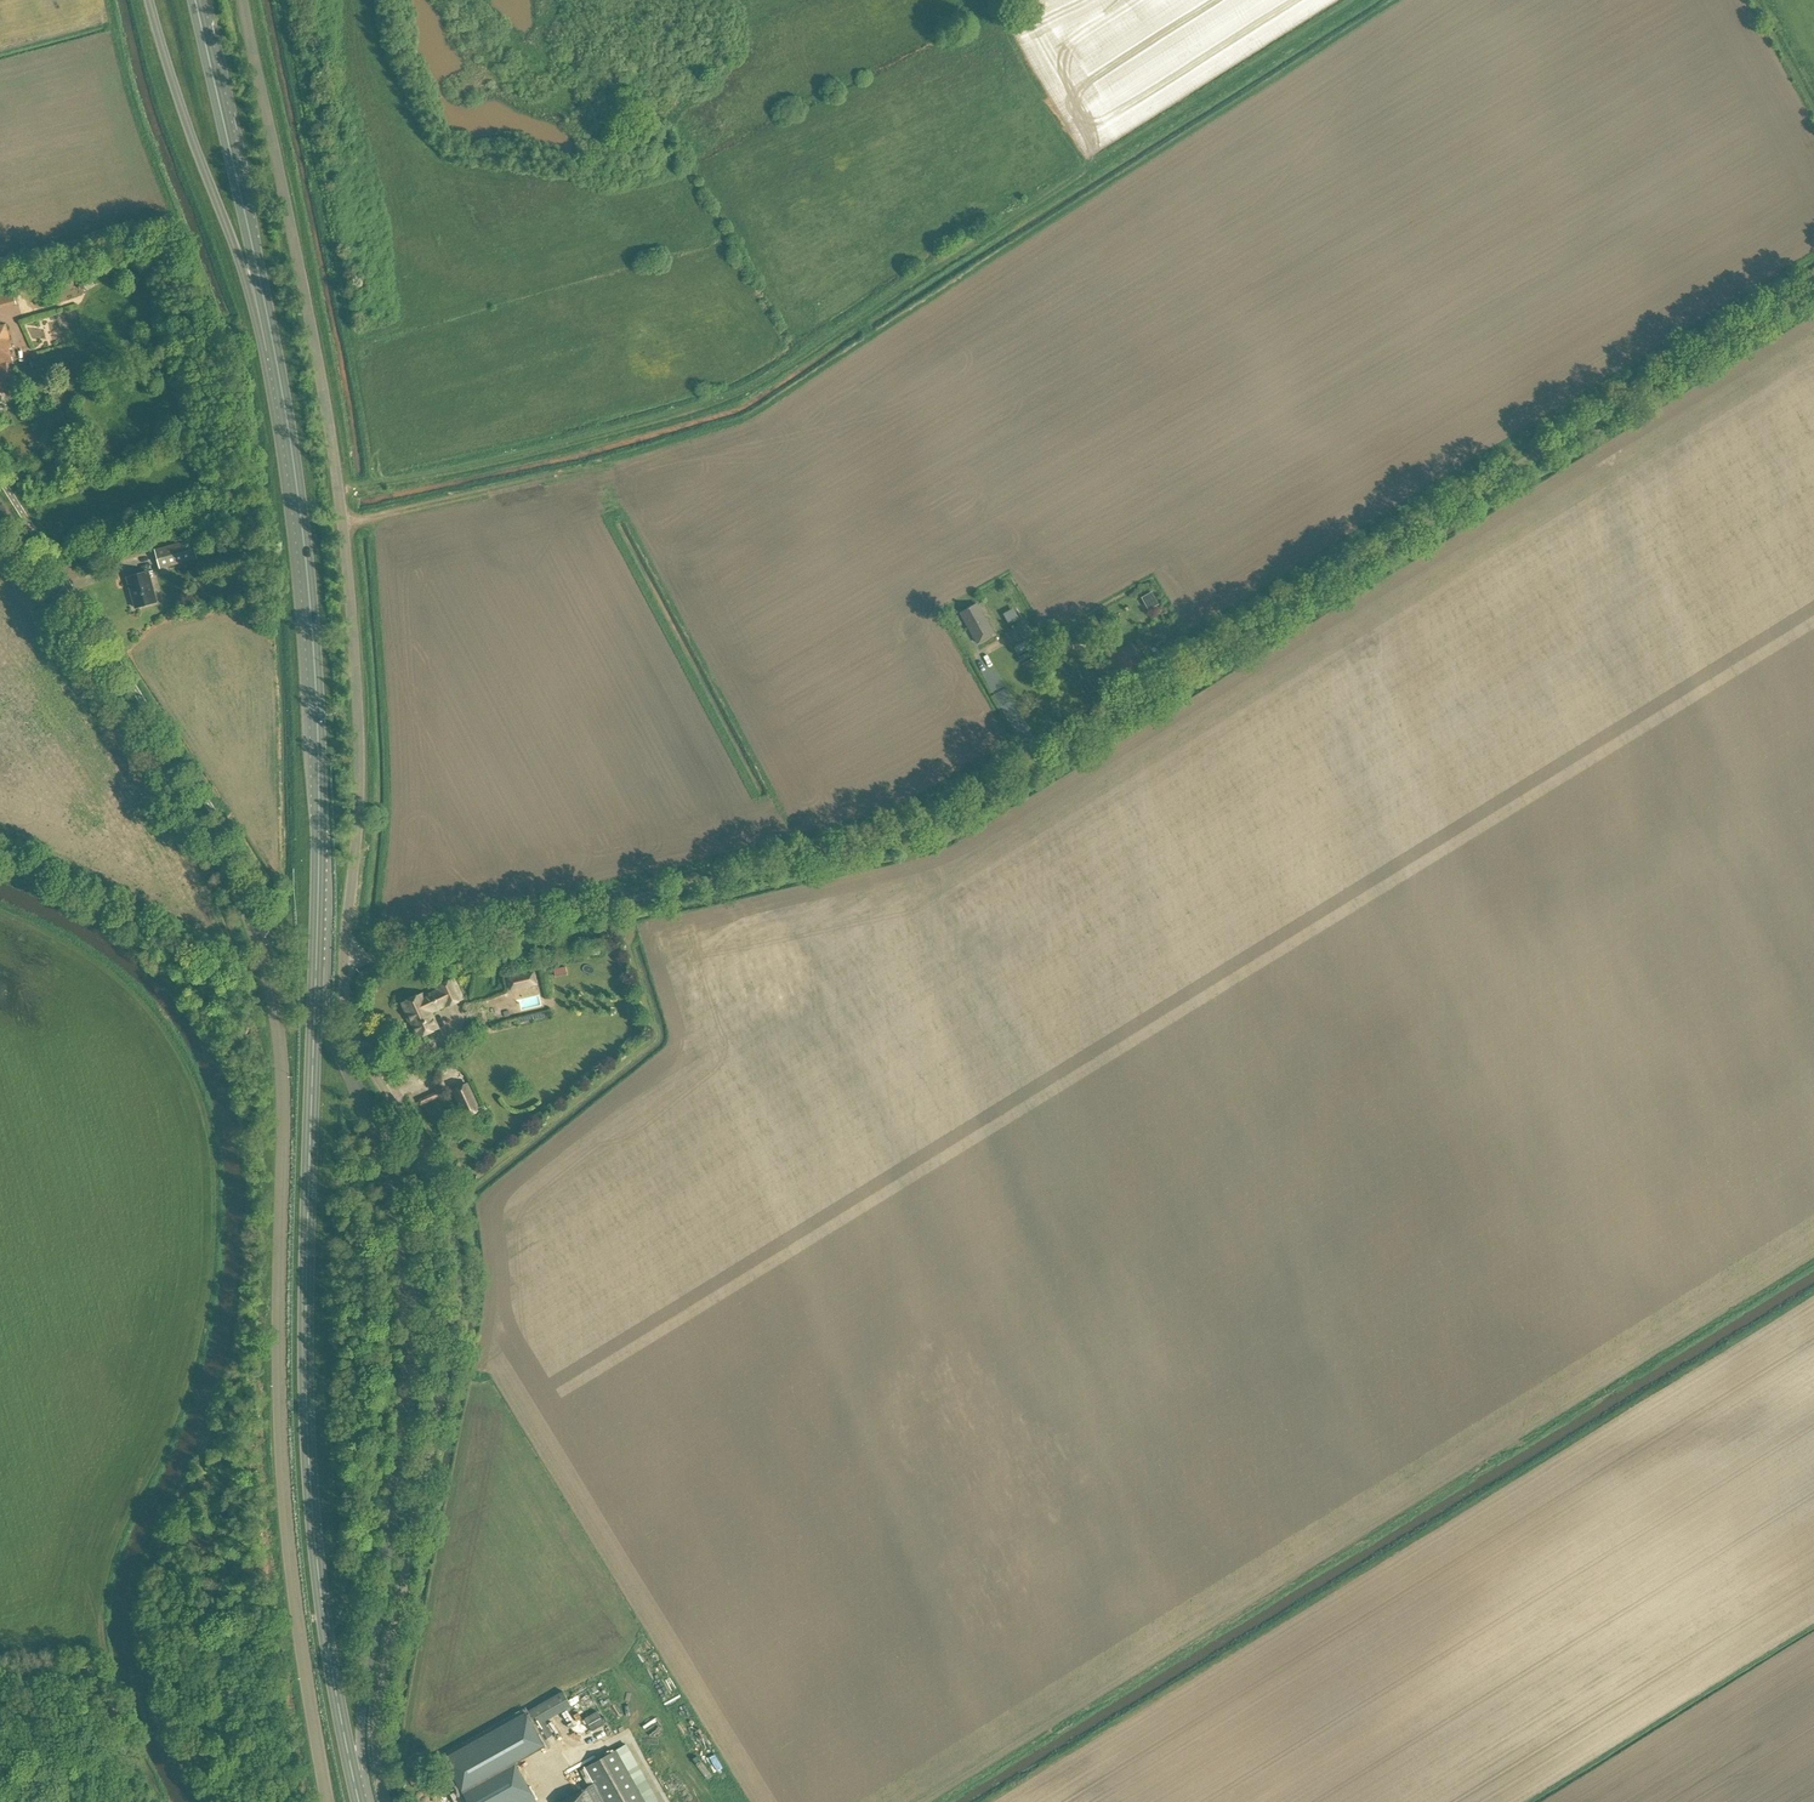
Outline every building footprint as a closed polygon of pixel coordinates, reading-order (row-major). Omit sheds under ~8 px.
[(14,305),(13,292),(0,293),(0,306),(14,305)] [(14,389),(7,365),(14,363),(10,351),(13,350),(6,327),(0,329),(0,393),(14,389)] [(161,571),(198,560),(193,541),(156,552),(161,571)] [(127,580),(135,610),(158,604),(150,574),(127,580)] [(960,615),(976,644),(994,634),(978,605),(960,615)] [(1111,624),(1106,615),(1090,624),(1093,630),(1103,625),(1104,628),(1111,624)] [(1012,646),(1027,637),(1025,635),(1031,631),(1027,624),(1024,626),(1021,621),(1015,624),(1017,627),(1005,634),(1012,646)] [(1162,640),(1153,645),(1158,653),(1166,648),(1162,640)] [(528,966),(526,956),(509,959),(511,969),(528,966)] [(531,984),(529,974),(512,978),(514,987),(531,984)] [(423,995),(402,1004),(418,1038),(438,1029),(431,1014),(463,999),(454,980),(436,988),(438,992),(424,998),(423,995)] [(453,1054),(440,1060),(452,1086),(465,1080),(453,1054)] [(452,1091),(464,1118),(481,1111),(468,1083),(452,1091)] [(420,1101),(422,1106),(439,1098),(437,1093),(420,1101)] [(636,1658),(629,1661),(636,1676),(643,1672),(636,1658)] [(527,1711),(534,1722),(542,1717),(545,1721),(571,1705),(562,1690),(527,1711)] [(530,1793),(510,1754),(540,1739),(522,1704),(438,1748),(452,1776),(449,1777),(451,1780),(443,1784),(446,1788),(438,1792),(439,1796),(429,1801),(513,1801),(530,1793)] [(598,1710),(584,1719),(592,1731),(606,1723),(598,1710)] [(543,1741),(553,1735),(545,1721),(542,1717),(534,1722),(532,1723),(543,1741)] [(652,1754),(661,1773),(673,1767),(664,1748),(652,1754)] [(616,1751),(579,1772),(587,1787),(560,1801),(645,1801),(616,1751)]
